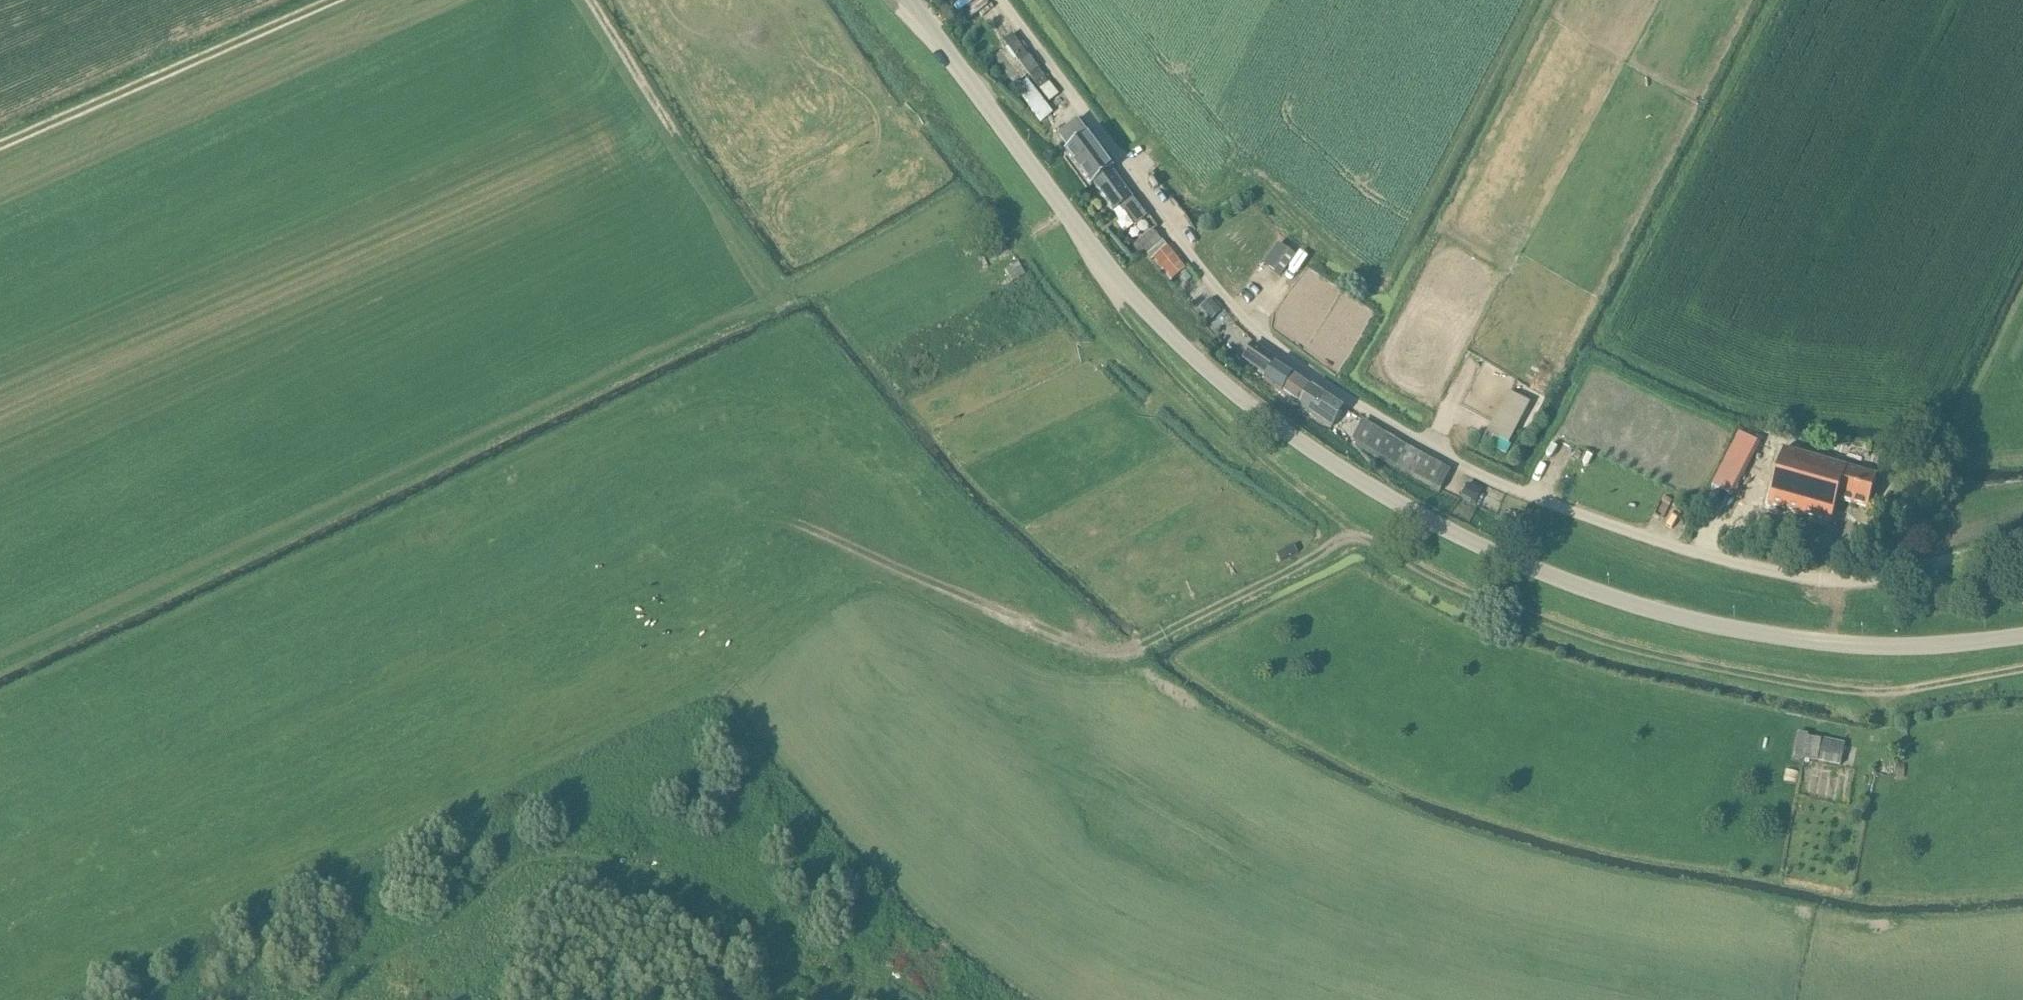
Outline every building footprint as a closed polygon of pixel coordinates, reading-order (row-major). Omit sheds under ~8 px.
[(959,14),(965,22),(983,8),(995,25),(1000,21),(985,0),(978,0),(959,14)] [(1058,94),(1012,35),(1004,41),(1048,103),(1058,94)] [(1025,98),(1032,93),(1002,53),(995,58),(1025,98)] [(1077,122),(1060,135),(1070,148),(1066,151),(1091,184),(1093,187),(1094,186),(1114,172),(1114,171),(1077,122)] [(1114,172),(1094,186),(1114,213),(1122,206),(1137,225),(1146,218),(1132,199),(1134,198),(1114,172)] [(990,226),(976,236),(986,252),(993,248),(996,252),(1006,246),(990,226)] [(1162,242),(1161,241),(1153,231),(1133,246),(1141,256),(1146,252),(1147,253),(1162,242)] [(1162,242),(1147,253),(1152,259),(1155,257),(1173,280),(1185,269),(1162,240),(1161,241),(1162,242)] [(1264,265),(1279,276),(1294,256),(1279,245),(1264,265)] [(1019,264),(1007,271),(1014,283),(1026,276),(1019,264)] [(1211,300),(1202,307),(1209,316),(1218,309),(1215,306),(1211,300)] [(1297,404),(1308,386),(1292,374),(1291,375),(1275,365),(1278,361),(1254,344),(1243,359),(1274,380),(1271,386),(1280,392),(1297,404)] [(1308,386),(1297,404),(1332,427),(1344,409),(1310,387),(1308,386)] [(1522,391),(1519,397),(1527,401),(1531,395),(1522,391)] [(1501,430),(1509,435),(1526,403),(1518,399),(1501,430)] [(1408,471),(1438,488),(1448,468),(1398,441),(1364,421),(1353,440),(1408,471)] [(1740,433),(1729,454),(1749,465),(1760,444),(1740,433)] [(1829,522),(1829,525),(1830,525),(1837,501),(1867,509),(1877,477),(1783,450),(1768,505),(1829,522)] [(1461,495),(1475,503),(1481,493),(1467,484),(1461,495)] [(1294,546),(1277,555),(1280,562),(1298,553),(1294,546)] [(1799,733),(1794,757),(1803,759),(1803,758),(1804,758),(1817,760),(1817,761),(1841,766),(1845,745),(1821,740),(1808,738),(1808,735),(1799,733)]
